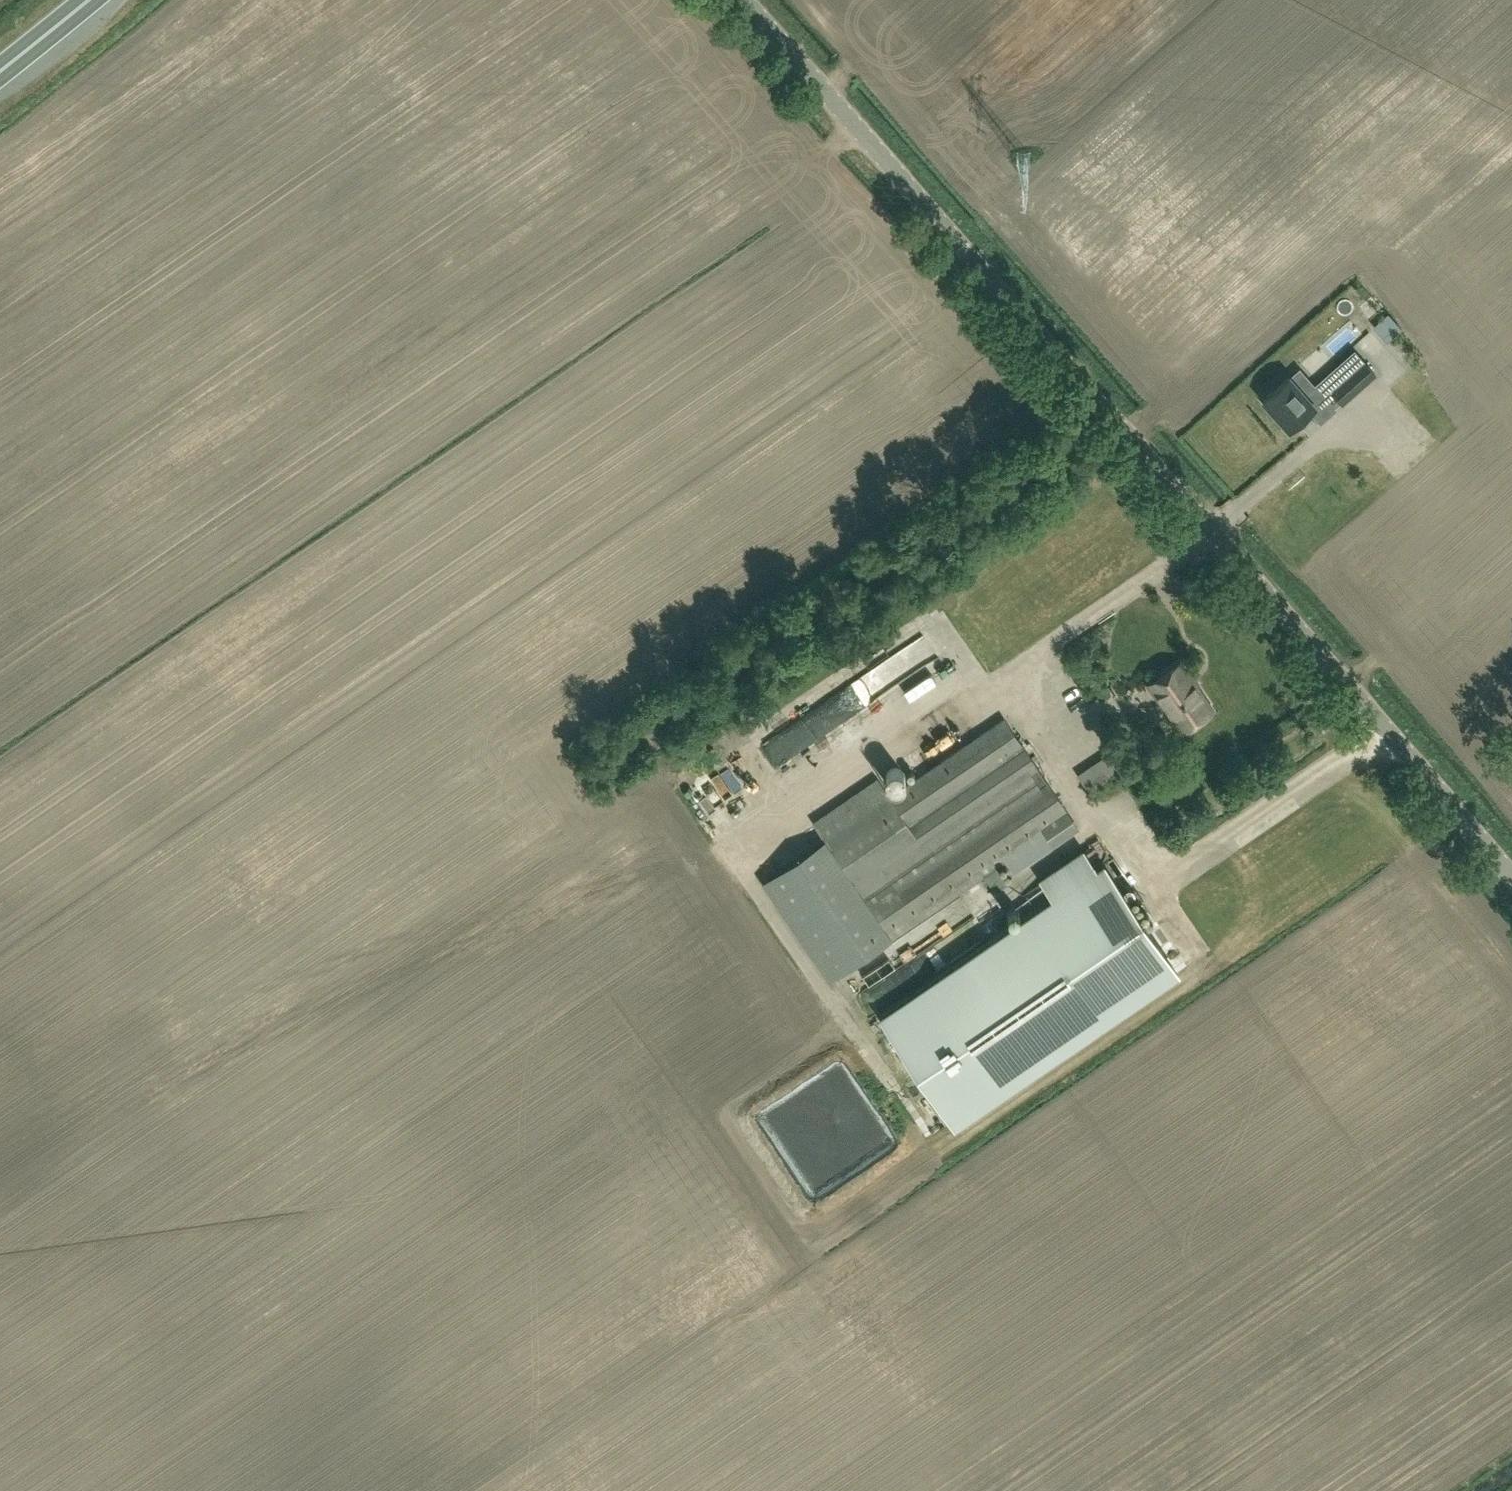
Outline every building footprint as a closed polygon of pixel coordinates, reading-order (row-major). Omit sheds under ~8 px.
[(1331,391),(1340,401),(1342,403),(1375,374),(1364,362),(1331,391)] [(1317,387),(1316,388),(1300,370),(1290,378),(1289,377),(1264,400),(1289,429),(1310,411),(1320,423),(1336,409),(1317,387)] [(1181,731),(1211,710),(1190,679),(1192,678),(1182,663),(1150,684),(1181,731)] [(952,703),(968,692),(962,684),(946,695),(952,703)] [(763,883),(829,981),(1006,860),(1014,872),(1078,829),(1065,810),(1066,809),(1004,718),(890,796),(878,778),(813,822),(825,840),(763,883)] [(1042,880),(1054,898),(882,1015),(956,1124),(1177,973),(1103,864),(1097,868),(1085,851),(1042,880)]
